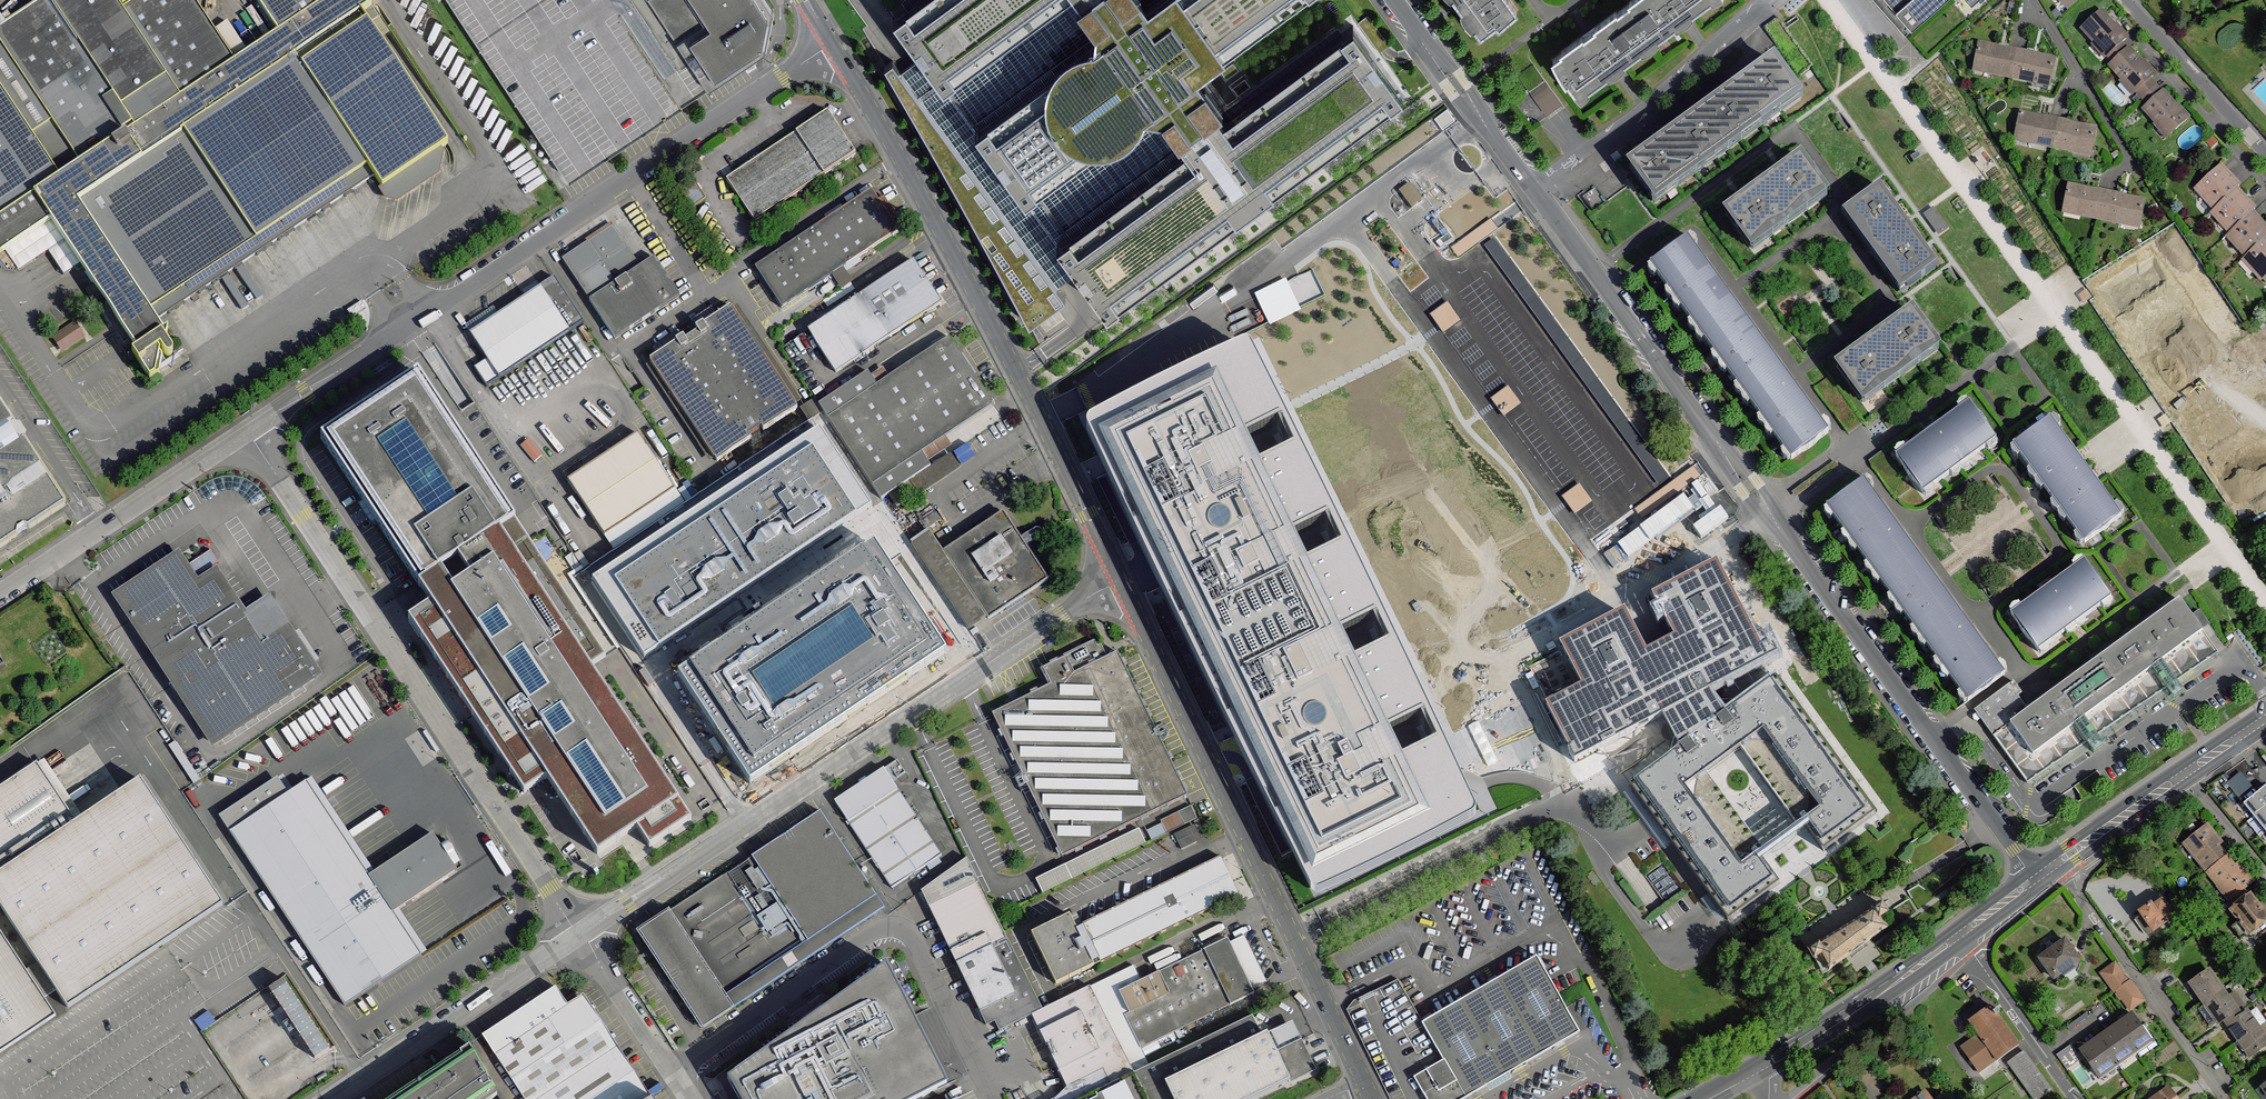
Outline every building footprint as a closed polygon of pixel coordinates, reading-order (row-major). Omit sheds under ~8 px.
[(278,37),(235,65),(192,0),(141,0),(138,2),(137,0),(46,0),(0,30),(0,260),(7,256),(18,273),(48,253),(64,277),(78,268),(137,357),(132,361),(149,387),(156,383),(146,368),(176,348),(168,335),(163,339),(154,325),(373,180),(382,193),(448,150),(366,26),(378,18),(366,0),(253,0),(278,37)] [(570,178),(710,86),(654,0),(453,0),(570,178)] [(710,86),(766,48),(774,9),(769,0),(654,0),(710,86)] [(1148,3),(1145,0),(920,0),(907,9),(892,20),(920,60),(911,66),(901,74),(893,62),(885,68),(1030,327),(1066,301),(1057,289),(1076,274),(1109,318),(1404,94),(1354,26),(1224,120),(1217,110),(1223,106),(1199,72),(1298,0),(1152,0),(1148,3)] [(1510,0),(1462,0),(1458,3),(1481,34),(1497,22),(1499,26),(1517,10),(1510,0)] [(1648,41),(1653,36),(1657,37),(1675,24),(1676,20),(1681,16),(1670,0),(1632,0),(1629,2),(1631,3),(1624,8),(1648,41)] [(1681,16),(1687,11),(1691,12),(1708,0),(1670,0),(1681,16)] [(1905,34),(1944,0),(1875,0),(1905,34)] [(1590,33),(1613,65),(1619,61),(1623,62),(1641,49),(1642,45),(1648,41),(1624,8),(1617,13),(1616,12),(1595,27),(1596,28),(1590,33)] [(2101,12),(2082,29),(2113,63),(2127,50),(2122,43),(2126,39),(2105,17),(2101,12)] [(229,52),(241,48),(231,20),(218,25),(229,52)] [(1561,51),(1562,53),(1553,60),(1559,70),(1566,82),(1569,80),(1577,92),(1584,87),(1588,88),(1607,74),(1608,69),(1613,65),(1590,33),(1583,37),(1582,36),(1561,51)] [(1979,45),(1975,66),(1992,70),(1991,74),(2012,78),(2017,52),(2008,50),(1979,45)] [(2128,49),(2127,50),(2113,63),(2110,66),(2135,93),(2139,89),(2145,96),(2156,86),(2150,79),(2153,76),(2128,49)] [(2017,52),(2012,78),(2032,83),(2033,78),(2050,82),(2054,60),(2027,54),(2017,52)] [(1775,54),(1738,81),(1767,121),(1804,94),(1775,54)] [(1561,102),(1544,79),(1528,91),(1546,114),(1561,102)] [(1738,81),(1701,108),(1730,148),(1767,121),(1738,81)] [(2187,119),(2156,86),(2145,96),(2142,98),(2148,106),(2144,109),(2168,136),(2187,119)] [(1436,115),(1444,126),(1457,117),(1449,106),(1436,115)] [(1701,108),(1664,135),(1692,175),(1730,148),(1701,108)] [(857,153),(830,112),(728,180),(756,221),(857,153)] [(2021,115),(2016,136),(2033,140),(2032,144),(2053,148),(2058,122),(2049,121),(2021,115)] [(2058,122),(2053,148),(2073,153),(2074,148),(2091,152),(2095,130),(2067,124),(2058,122)] [(1664,135),(1626,162),(1655,202),(1692,175),(1664,135)] [(1764,179),(1792,220),(1832,191),(1802,150),(1764,179)] [(1921,155),(1918,151),(1912,156),(1914,159),(1921,155)] [(2221,166),(2196,189),(2215,209),(2236,190),(2239,187),(2221,166)] [(680,185),(694,207),(707,199),(693,177),(680,185)] [(1764,179),(1725,209),(1753,248),(1792,220),(1764,179)] [(1844,212),(1872,252),(1909,225),(1881,185),(1844,212)] [(2069,186),(2065,207),(2082,211),(2081,215),(2102,220),(2107,194),(2097,192),(2069,186)] [(900,231),(873,190),(757,268),(784,308),(900,231)] [(2255,210),(2236,190),(2215,209),(2212,212),(2230,233),(2252,213),(2255,210)] [(2107,194),(2102,220),(2122,224),(2123,220),(2140,223),(2144,201),(2116,195),(2107,194)] [(1933,208),(1924,215),(1939,236),(1949,229),(1933,208)] [(2252,213),(2230,233),(2228,236),(2246,256),(2265,238),(2265,228),(2252,213)] [(1493,218),(1452,245),(1459,255),(1500,229),(1493,218)] [(1938,265),(1909,225),(1872,252),(1901,292),(1938,265)] [(638,267),(612,226),(564,258),(615,337),(680,295),(655,256),(638,267)] [(1831,435),(1688,238),(1651,265),(1795,462),(1831,435)] [(2246,256),(2243,259),(2261,280),(2265,276),(2265,238),(2246,256)] [(1669,480),(1525,254),(1498,271),(1642,497),(1669,480)] [(944,304),(916,262),(809,332),(837,374),(944,304)] [(2119,287),(2251,490),(2265,480),(2265,426),(2158,262),(2119,287)] [(1315,266),(1256,292),(1268,320),(1327,294),(1315,266)] [(554,280),(470,335),(487,361),(475,370),(487,388),(584,324),(554,280)] [(1913,306),(1874,335),(1903,374),(1942,346),(1913,306)] [(717,467),(798,413),(730,311),(649,364),(717,467)] [(61,349),(87,336),(78,320),(53,332),(61,349)] [(1874,335),(1834,363),(1863,403),(1903,374),(1874,335)] [(996,405),(952,339),(891,379),(884,369),(873,377),(870,373),(820,406),(835,428),(875,487),(884,501),(933,469),(923,453),(996,405)] [(1277,419),(1243,351),(1085,429),(1316,890),(1472,812),(1438,743),(1402,761),(1387,730),(1422,713),(1389,646),(1355,663),(1339,632),(1375,614),(1341,546),(1304,565),(1288,534),(1327,515),(1293,447),(1259,464),(1244,436),(1277,419)] [(417,372),(319,435),(417,584),(514,520),(417,372)] [(807,416),(820,409),(815,399),(802,406),(807,416)] [(1920,490),(2000,435),(1976,401),(1896,455),(1920,490)] [(66,502),(0,403),(0,546),(66,502)] [(2119,515),(2048,416),(2012,442),(2083,541),(2119,515)] [(593,582),(644,660),(872,511),(820,433),(593,582)] [(668,490),(632,435),(562,481),(598,536),(668,490)] [(2005,676),(1863,481),(1826,507),(1968,703),(2005,676)] [(1586,487),(1569,495),(1577,512),(1595,504),(1586,487)] [(1720,491),(1701,500),(1715,526),(1733,516),(1720,491)] [(1023,540),(1005,514),(946,554),(990,620),(991,622),(1051,582),(1028,548),(1042,537),(1043,535),(1043,533),(1042,531),(1040,530),(1038,530),(1023,540)] [(604,656),(514,520),(417,584),(414,586),(426,605),(405,619),(520,795),(544,780),(594,856),(635,829),(647,847),(689,820),(589,666),(604,656)] [(946,554),(931,532),(911,545),(959,615),(971,633),(990,620),(946,554)] [(874,546),(678,675),(750,782),(946,653),(874,546)] [(188,561),(180,549),(113,593),(211,741),(319,669),(286,621),(263,637),(215,565),(198,577),(195,574),(217,559),(210,547),(188,561)] [(1718,559),(1653,593),(1675,635),(1659,644),(1646,651),(1624,609),(1560,646),(1582,690),(1549,707),(1578,762),(1664,717),(1681,750),(1631,784),(1710,894),(1729,920),(1787,882),(1769,862),(1818,826),(1829,845),(1876,812),(1777,678),(1727,712),(1711,691),(1780,656),(1773,642),(1763,647),(1718,559)] [(2112,600),(2085,561),(2011,615),(2039,652),(2112,600)] [(2023,694),(2015,683),(1976,711),(2027,782),(2218,652),(2202,631),(2192,617),(2180,600),(2029,712),(2019,697),(2023,694)] [(1524,611),(1487,625),(1494,642),(1531,628),(1524,611)] [(2200,611),(2192,617),(2202,631),(2210,624),(2200,611)] [(1043,666),(1051,683),(992,711),(1063,855),(1188,795),(1118,651),(1107,656),(1101,644),(1098,645),(1095,639),(1059,657),(1059,658),(1043,666)] [(1526,664),(1549,707),(1582,690),(1560,646),(1526,664)] [(226,905),(143,780),(77,824),(38,764),(0,789),(0,902),(71,1008),(226,905)] [(893,889),(942,855),(885,769),(835,802),(893,889)] [(2241,795),(2254,785),(2243,770),(2229,780),(2241,795)] [(232,833),(348,1007),(423,957),(421,954),(395,914),(458,871),(457,870),(434,835),(370,877),(308,783),(232,833)] [(2265,830),(2265,786),(2244,804),(2265,830)] [(1198,818),(1192,806),(1162,820),(1163,823),(1148,830),(1153,840),(1198,818)] [(885,909),(819,811),(751,855),(752,857),(671,910),(669,907),(635,929),(701,1030),(885,909)] [(1195,824),(1176,834),(1183,849),(1203,839),(1195,824)] [(2217,838),(2207,825),(2186,841),(2196,854),(2194,856),(2207,872),(2226,857),(2214,841),(2217,838)] [(1140,828),(1036,878),(1044,893),(1147,843),(1140,828)] [(1240,896),(1222,857),(1077,927),(1071,915),(1033,933),(1058,985),(1095,967),(1095,966),(1240,896)] [(2238,872),(2226,857),(2207,872),(2220,888),(2223,886),(2233,899),(2244,889),(2253,882),(2242,869),(2238,872)] [(1038,996),(980,883),(930,908),(986,1020),(1011,1009),(1038,996)] [(2239,906),(2250,896),(2244,889),(2233,899),(2239,906)] [(2232,911),(2240,921),(2250,933),(2256,940),(2264,933),(2265,931),(2265,915),(2250,896),(2239,906),(2232,911)] [(2173,918),(2161,902),(2152,908),(2151,906),(2140,913),(2141,915),(2136,918),(2147,933),(2152,930),(2154,931),(2173,918)] [(1811,950),(1816,959),(1823,954),(1831,970),(1889,928),(1882,917),(1891,913),(1885,903),(1876,910),(1811,950)] [(2198,927),(2189,915),(2183,920),(2192,932),(2198,927)] [(2250,933),(2240,921),(2232,927),(2241,940),(2250,933)] [(58,1017),(0,930),(0,1055),(58,1017)] [(1254,993),(1227,934),(1097,997),(1125,1056),(1254,993)] [(2079,960),(2065,940),(2055,947),(2049,952),(2039,959),(2054,979),(2062,973),(2072,965),(2079,960)] [(1537,958),(1423,1025),(1444,1061),(1415,1079),(1426,1098),(1465,1098),(1581,1032),(1537,958)] [(2106,980),(2120,970),(2115,963),(2101,972),(2106,980)] [(735,1098),(915,1098),(921,1096),(945,1084),(885,965),(724,1080),(735,1098)] [(2074,968),(2072,965),(2062,973),(2064,975),(2074,968)] [(2129,983),(2120,970),(2106,980),(2115,992),(2117,991),(2129,983)] [(2223,989),(2210,971),(2191,984),(2204,1002),(2223,989)] [(310,1055),(326,1045),(281,977),(266,987),(310,1055)] [(2131,981),(2129,983),(2117,991),(2126,1003),(2139,994),(2131,981)] [(1097,997),(1090,983),(1042,1006),(1038,996),(1011,1009),(1017,1021),(1032,1013),(1068,1084),(1104,1066),(1113,1085),(1134,1075),(1125,1056),(1097,997)] [(582,994),(567,1003),(557,986),(483,1034),(526,1098),(651,1098),(652,1098),(582,994)] [(2223,989),(2204,1002),(2205,1004),(2217,1021),(2218,1023),(2224,1019),(2236,1010),(2223,989)] [(2145,1001),(2139,994),(2126,1003),(2132,1011),(2145,1001)] [(2020,1043),(1991,1003),(1968,1019),(1978,1034),(1960,1046),(1979,1071),(1996,1059),(1997,1060),(2020,1043)] [(2217,1021),(2205,1004),(2199,1008),(2199,1010),(2209,1025),(2211,1025),(2217,1021)] [(2224,1019),(2229,1026),(2241,1017),(2236,1010),(2224,1019)] [(2258,1028),(2248,1012),(2241,1017),(2229,1026),(2240,1041),(2258,1028)] [(2156,1047),(2131,1013),(2080,1050),(2104,1082),(2156,1047)] [(1318,1069),(1294,1020),(1268,1033),(1267,1030),(1165,1080),(1174,1098),(1247,1098),(1290,1078),(1292,1082),(1318,1069)] [(2258,1028),(2240,1041),(2250,1056),(2265,1044),(2265,1038),(2258,1028)] [(2071,1044),(2058,1053),(2070,1071),(2083,1063),(2071,1044)] [(498,1095),(472,1050),(399,1098),(492,1098),(498,1095)] [(2008,1062),(2035,1098),(2039,1098),(2051,1090),(2024,1051),(2008,1062)] [(1113,1085),(1086,1098),(1148,1098),(1134,1075),(1113,1085)] [(115,1082),(115,1098),(125,1098),(115,1082)] [(2169,1088),(2154,1098),(2177,1098),(2169,1088)]
